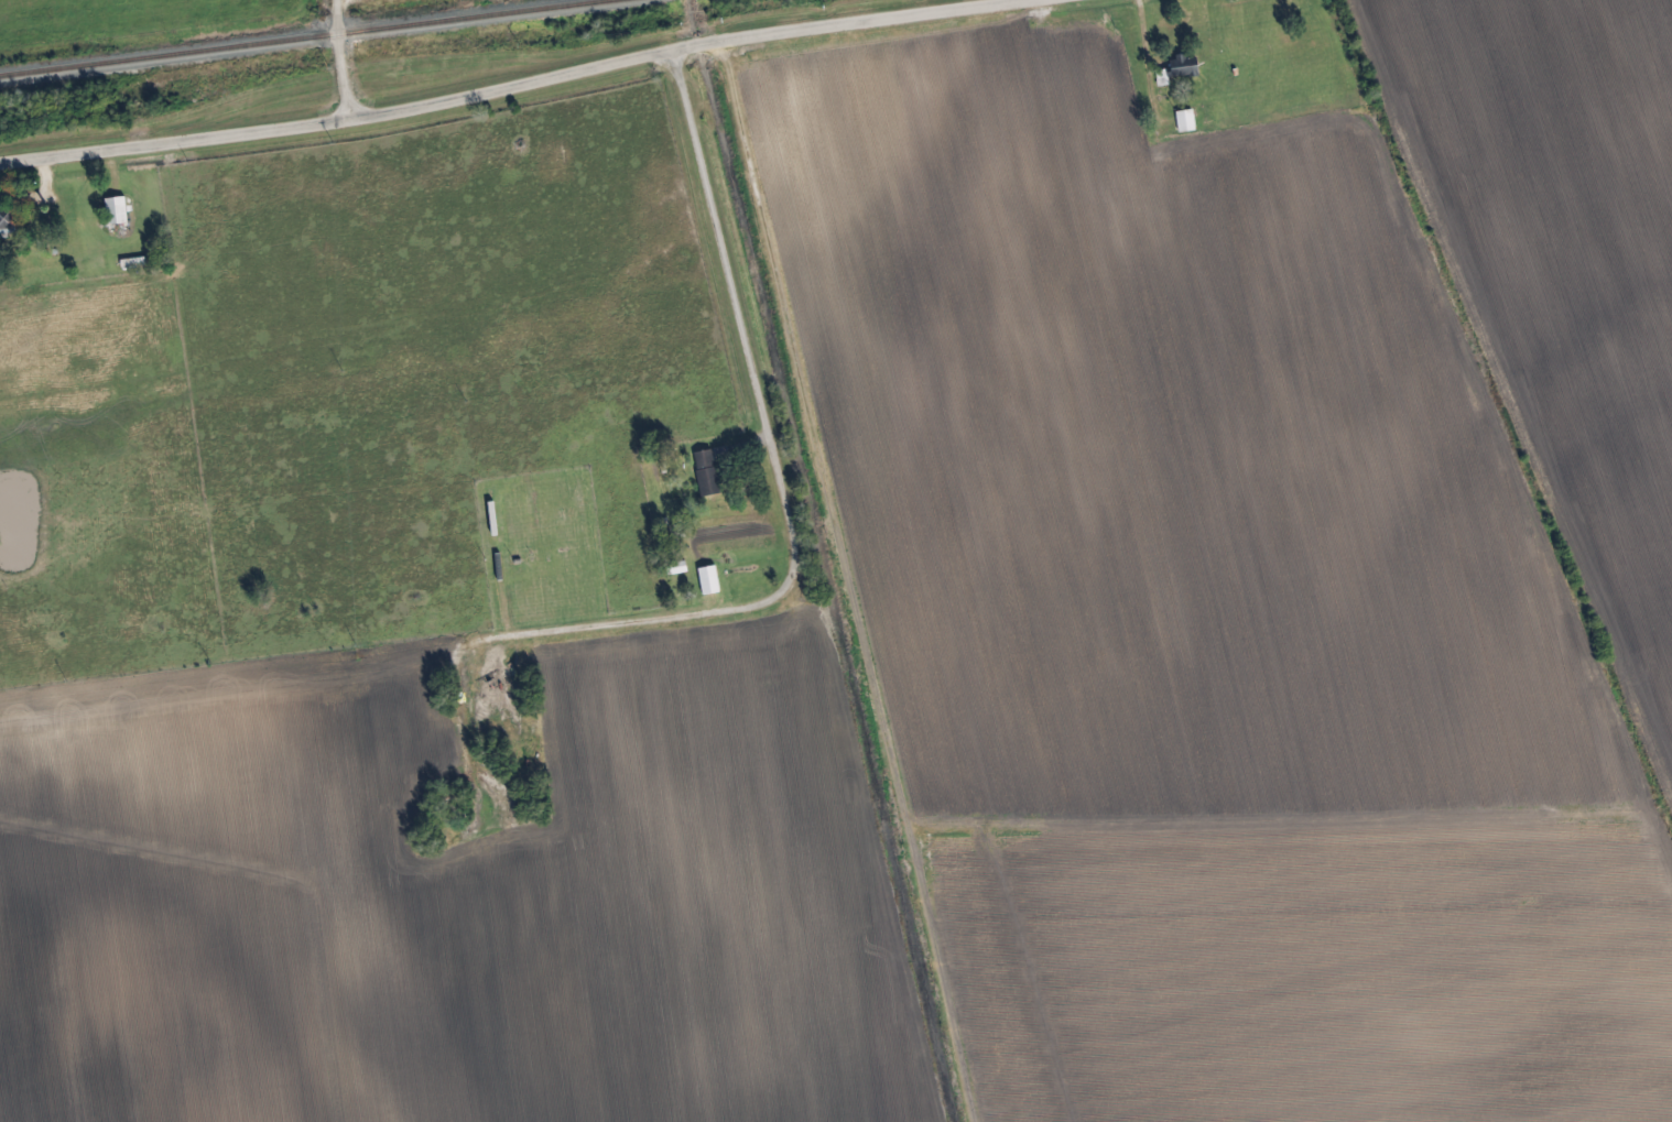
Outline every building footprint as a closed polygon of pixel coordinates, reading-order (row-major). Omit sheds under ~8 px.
[(109,200),(110,226),(130,225),(129,199),(109,200)] [(14,235),(13,205),(0,206),(0,236),(14,235)] [(732,459),(729,448),(716,451),(719,462),(732,459)] [(704,499),(724,495),(716,451),(696,455),(704,499)] [(705,597),(722,595),(720,568),(702,570),(705,597)]
